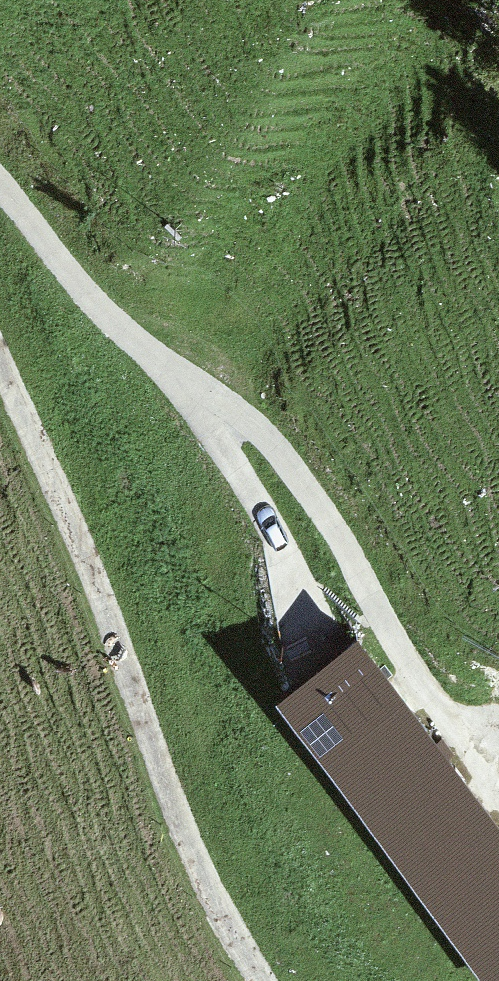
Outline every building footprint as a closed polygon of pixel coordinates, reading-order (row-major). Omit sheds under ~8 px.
[(355,625),(278,681),(498,979),(498,819),(355,625)]
